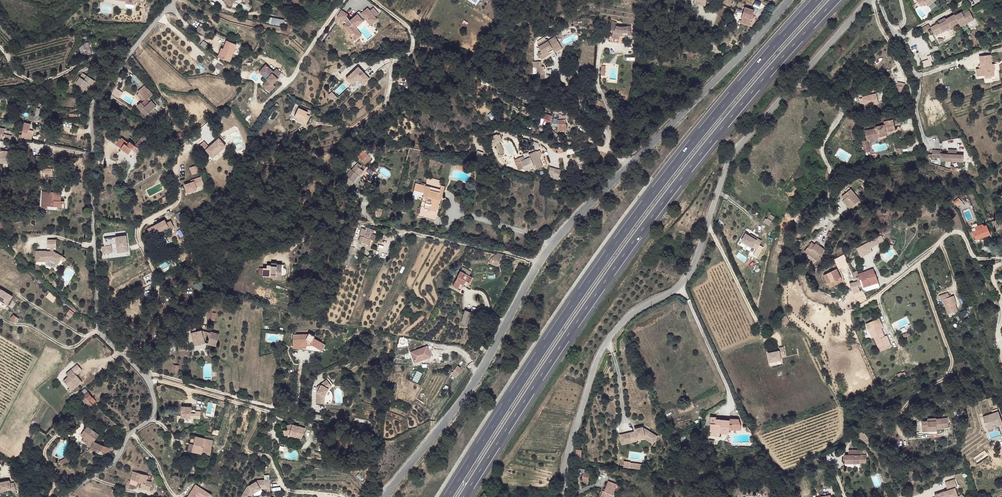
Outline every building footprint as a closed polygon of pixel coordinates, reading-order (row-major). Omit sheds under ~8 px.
[(373,7),(369,10),(374,17),(378,13),(373,7)] [(754,10),(744,7),(741,19),(740,23),(744,24),(749,26),(751,21),(754,10)] [(349,21),(347,18),(345,17),(347,15),(341,11),(336,17),(346,23),(345,28),(348,28),(349,31),(354,32),(354,27),(363,20),(362,19),(367,15),(368,17),(371,16),(372,17),(370,19),(373,23),(377,20),(374,17),(369,10),(367,8),(361,13),(358,15),(357,14),(349,21)] [(968,23),(974,19),(969,11),(963,14),(962,12),(955,15),(955,14),(946,19),(946,20),(940,24),(939,23),(931,27),(935,34),(941,31),(942,32),(959,23),(961,27),(968,23)] [(352,37),(355,40),(361,35),(356,29),(365,19),(370,25),(373,23),(370,19),(372,17),(371,16),(368,17),(367,15),(362,19),(363,20),(354,27),(354,32),(349,31),(348,28),(345,28),(346,23),(343,26),(352,37)] [(282,25),(284,19),(268,16),(267,23),(282,25)] [(620,27),(616,26),(617,23),(611,21),(609,29),(613,30),(612,32),(611,37),(619,39),(620,35),(621,33),(622,32),(623,35),(631,35),(631,26),(620,27)] [(927,29),(931,28),(929,24),(920,29),(922,32),(925,31),(927,29)] [(196,30),(204,35),(206,30),(202,27),(199,26),(196,30)] [(561,46),(555,36),(548,41),(547,39),(537,45),(540,49),(541,51),(539,52),(538,53),(541,59),(549,54),(547,51),(552,48),(553,49),(553,50),(561,46)] [(236,44),(227,40),(224,49),(220,58),(230,62),(236,44)] [(203,41),(200,45),(206,49),(209,45),(203,41)] [(91,53),(89,42),(83,43),(81,46),(80,48),(81,55),(86,54),(91,53)] [(928,59),(922,61),(924,67),(932,65),(931,60),(933,60),(931,55),(927,56),(928,59)] [(994,71),(993,64),(991,64),(990,55),(980,56),(981,65),(981,66),(982,66),(982,68),(979,69),(976,69),(977,76),(985,75),(985,77),(992,76),(994,76),(994,71)] [(265,64),(261,69),(266,74),(264,76),(267,79),(265,82),(268,85),(265,88),(269,92),(275,86),(273,84),(277,78),(277,77),(281,72),(276,68),(273,71),(265,64)] [(357,67),(345,78),(353,86),(359,80),(362,84),(368,78),(357,67)] [(94,80),(83,73),(76,83),(87,90),(94,80)] [(118,85),(116,84),(110,92),(119,98),(123,92),(117,88),(118,85)] [(153,94),(147,88),(144,85),(142,88),(138,91),(138,93),(136,95),(143,102),(141,103),(141,102),(137,105),(146,115),(156,106),(149,98),(153,94)] [(863,95),(864,105),(877,104),(876,93),(863,95)] [(308,112),(298,108),(294,117),(297,118),(297,120),(306,124),(310,116),(307,114),(308,112)] [(552,116),(543,113),(541,118),(544,119),(550,121),(552,116)] [(567,131),(565,121),(565,115),(561,115),(561,117),(557,118),(558,124),(559,124),(560,131),(567,131)] [(889,132),(889,129),(895,128),(893,120),(884,122),(884,125),(875,127),(875,128),(865,131),(867,140),(878,138),(878,137),(877,134),(886,132),(889,132)] [(26,139),(28,129),(23,128),(22,135),(20,134),(19,137),(22,138),(26,139)] [(121,139),(114,134),(110,141),(116,145),(121,139)] [(149,140),(143,135),(139,141),(143,145),(144,146),(149,140)] [(502,140),(500,136),(492,140),(494,145),(496,145),(497,148),(501,146),(499,142),(502,140)] [(129,142),(122,137),(121,139),(116,145),(129,154),(132,149),(137,153),(143,145),(139,141),(138,141),(137,142),(135,145),(134,144),(130,141),(129,142)] [(226,148),(219,139),(209,148),(204,142),(198,147),(206,156),(208,155),(212,159),(226,148)] [(11,151),(1,150),(0,162),(4,162),(8,163),(8,159),(11,159),(11,151)] [(365,152),(363,150),(357,156),(362,161),(368,155),(365,152)] [(964,162),(964,155),(957,154),(948,154),(941,153),(941,150),(933,150),(932,157),(940,158),(940,161),(964,162)] [(535,151),(528,154),(530,158),(531,161),(533,166),(535,169),(542,166),(535,151)] [(42,156),(31,156),(32,167),(39,165),(42,163),(42,156)] [(531,161),(530,158),(524,160),(521,161),(519,157),(514,160),(519,170),(524,168),(524,169),(533,166),(531,161)] [(363,171),(359,168),(361,165),(357,162),(352,170),(349,168),(348,169),(349,170),(345,176),(353,182),(358,175),(359,176),(363,171)] [(198,178),(197,171),(190,172),(191,180),(198,178)] [(440,180),(428,177),(426,185),(425,185),(425,184),(421,183),(421,184),(416,183),(414,190),(424,192),(423,197),(427,198),(424,208),(420,207),(418,216),(436,221),(438,211),(436,211),(439,199),(440,192),(441,185),(439,185),(439,183),(439,182),(440,180)] [(188,188),(181,189),(183,197),(193,195),(192,193),(200,191),(199,183),(191,185),(191,187),(188,188)] [(58,192),(58,188),(53,188),(53,192),(42,191),(41,208),(47,208),(48,206),(58,206),(62,207),(62,204),(63,201),(61,201),(61,192),(58,192)] [(860,200),(851,189),(842,196),(845,199),(848,203),(847,205),(850,209),(860,200)] [(424,192),(414,190),(412,198),(417,199),(418,196),(423,197),(424,192)] [(958,207),(963,202),(958,198),(953,202),(958,207)] [(383,209),(376,207),(373,218),(380,220),(383,209)] [(769,225),(774,217),(770,214),(767,219),(765,218),(763,222),(769,225)] [(165,220),(147,231),(152,238),(168,227),(170,229),(174,227),(170,221),(167,223),(165,220)] [(991,234),(986,225),(984,226),(983,225),(983,224),(982,224),(975,227),(976,231),(973,232),(976,240),(985,236),(985,237),(991,234)] [(374,230),(367,227),(366,229),(362,228),(361,229),(359,235),(361,235),(359,241),(372,246),(374,240),(369,239),(372,233),(373,233),(374,230)] [(762,241),(753,236),(752,237),(750,236),(746,233),(741,241),(756,250),(762,241)] [(125,235),(104,238),(105,246),(103,246),(104,253),(110,252),(111,249),(110,244),(117,243),(118,251),(128,250),(125,235)] [(876,238),(856,248),(861,257),(873,251),(871,248),(879,243),(876,238)] [(56,248),(56,240),(47,240),(47,248),(51,248),(54,248),(56,248)] [(816,260),(824,249),(820,246),(819,248),(815,244),(811,242),(805,251),(816,260)] [(348,265),(354,247),(350,246),(344,264),(348,265)] [(46,251),(36,251),(36,261),(47,261),(46,260),(52,260),(58,264),(62,256),(54,251),(51,251),(46,251)] [(502,254),(497,253),(491,258),(489,263),(497,266),(502,254)] [(845,259),(846,258),(844,254),(835,259),(837,263),(845,259)] [(282,264),(277,264),(277,266),(271,266),(271,265),(267,265),(267,267),(263,267),(262,276),(273,276),(281,277),(281,274),(282,264)] [(471,272),(463,267),(461,270),(469,275),(471,272)] [(878,283),(875,274),(873,268),(858,274),(860,280),(861,279),(864,288),(878,283)] [(827,284),(841,277),(837,269),(823,275),(827,284)] [(472,277),(469,275),(461,270),(453,285),(464,292),(472,277)] [(867,290),(880,287),(878,283),(864,288),(861,279),(860,280),(861,284),(863,288),(863,289),(864,289),(865,290),(866,290),(867,290)] [(13,296),(0,288),(0,306),(5,309),(13,296)] [(55,302),(58,297),(51,292),(48,297),(55,302)] [(957,311),(955,303),(954,304),(951,296),(949,297),(948,293),(939,296),(941,300),(943,299),(948,314),(957,311)] [(467,325),(471,312),(465,310),(461,323),(467,325)] [(19,318),(13,314),(10,319),(16,322),(19,318)] [(785,326),(790,321),(786,315),(781,321),(785,326)] [(883,332),(881,328),(883,328),(879,318),(866,324),(872,338),(874,337),(880,352),(892,347),(887,335),(884,336),(879,338),(878,335),(883,332)] [(202,330),(202,329),(197,331),(191,332),(193,340),(198,339),(199,341),(204,339),(204,337),(209,338),(208,343),(216,345),(219,334),(211,332),(211,333),(210,334),(202,332),(202,330)] [(308,334),(293,334),(293,346),(306,345),(306,343),(309,343),(313,345),(318,348),(322,342),(314,337),(315,336),(309,333),(308,334)] [(785,356),(784,347),(779,348),(780,350),(768,353),(769,362),(781,360),(781,357),(785,356)] [(82,382),(76,375),(82,370),(77,364),(71,369),(73,371),(63,380),(70,388),(72,390),(79,384),(80,384),(82,382)] [(462,369),(457,365),(451,373),(456,377),(462,369)] [(333,385),(328,378),(321,384),(317,392),(316,403),(322,403),(323,400),(325,395),(329,388),(330,385),(331,386),(333,385)] [(92,397),(85,388),(81,392),(85,396),(89,401),(90,402),(93,404),(96,401),(93,397),(92,397)] [(89,401),(85,396),(79,402),(84,408),(86,406),(90,402),(89,401)] [(191,406),(181,406),(181,417),(191,418),(191,413),(191,406)] [(997,419),(1001,418),(998,411),(983,417),(988,430),(993,428),(992,424),(996,423),(998,426),(1001,425),(1001,423),(999,424),(997,419)] [(741,430),(741,425),(739,419),(738,419),(730,418),(730,420),(716,419),(717,417),(711,417),(710,435),(720,436),(720,432),(729,433),(730,430),(741,430)] [(949,428),(948,418),(936,418),(927,418),(927,420),(921,421),(922,431),(929,431),(937,430),(937,429),(949,428)] [(305,428),(292,424),(291,427),(287,428),(287,430),(283,431),(284,435),(289,434),(302,439),(305,428)] [(99,435),(87,426),(84,430),(81,435),(84,437),(89,440),(87,444),(91,447),(93,441),(94,441),(99,435)] [(637,440),(637,437),(645,435),(654,441),(658,436),(649,431),(648,433),(645,431),(646,429),(643,427),(635,429),(635,431),(620,435),(622,443),(632,440),(633,442),(638,441),(637,440)] [(863,434),(864,433),(863,431),(861,432),(860,430),(855,433),(858,437),(859,437),(861,438),(863,437),(862,435),(863,434)] [(213,440),(195,436),(194,444),(192,452),(210,455),(213,440)] [(94,441),(93,441),(91,447),(91,449),(99,452),(100,449),(106,452),(108,447),(94,441)] [(861,463),(861,455),(861,450),(849,450),(849,454),(849,455),(845,455),(845,463),(861,463)] [(70,455),(59,462),(63,464),(72,459),(70,455)] [(146,475),(133,471),(131,479),(138,481),(141,482),(140,487),(150,490),(153,476),(155,475),(152,471),(151,469),(146,475)] [(256,496),(261,492),(270,492),(270,488),(269,479),(258,480),(247,487),(241,496),(255,496),(256,496)] [(952,480),(943,483),(945,491),(934,495),(935,496),(955,496),(956,496),(958,496),(952,480)] [(0,482),(0,491),(11,489),(11,491),(15,490),(14,483),(10,484),(10,481),(0,482)] [(617,484),(608,481),(605,491),(603,490),(601,496),(613,496),(617,484)] [(211,494),(193,483),(185,496),(209,496),(211,494)]
